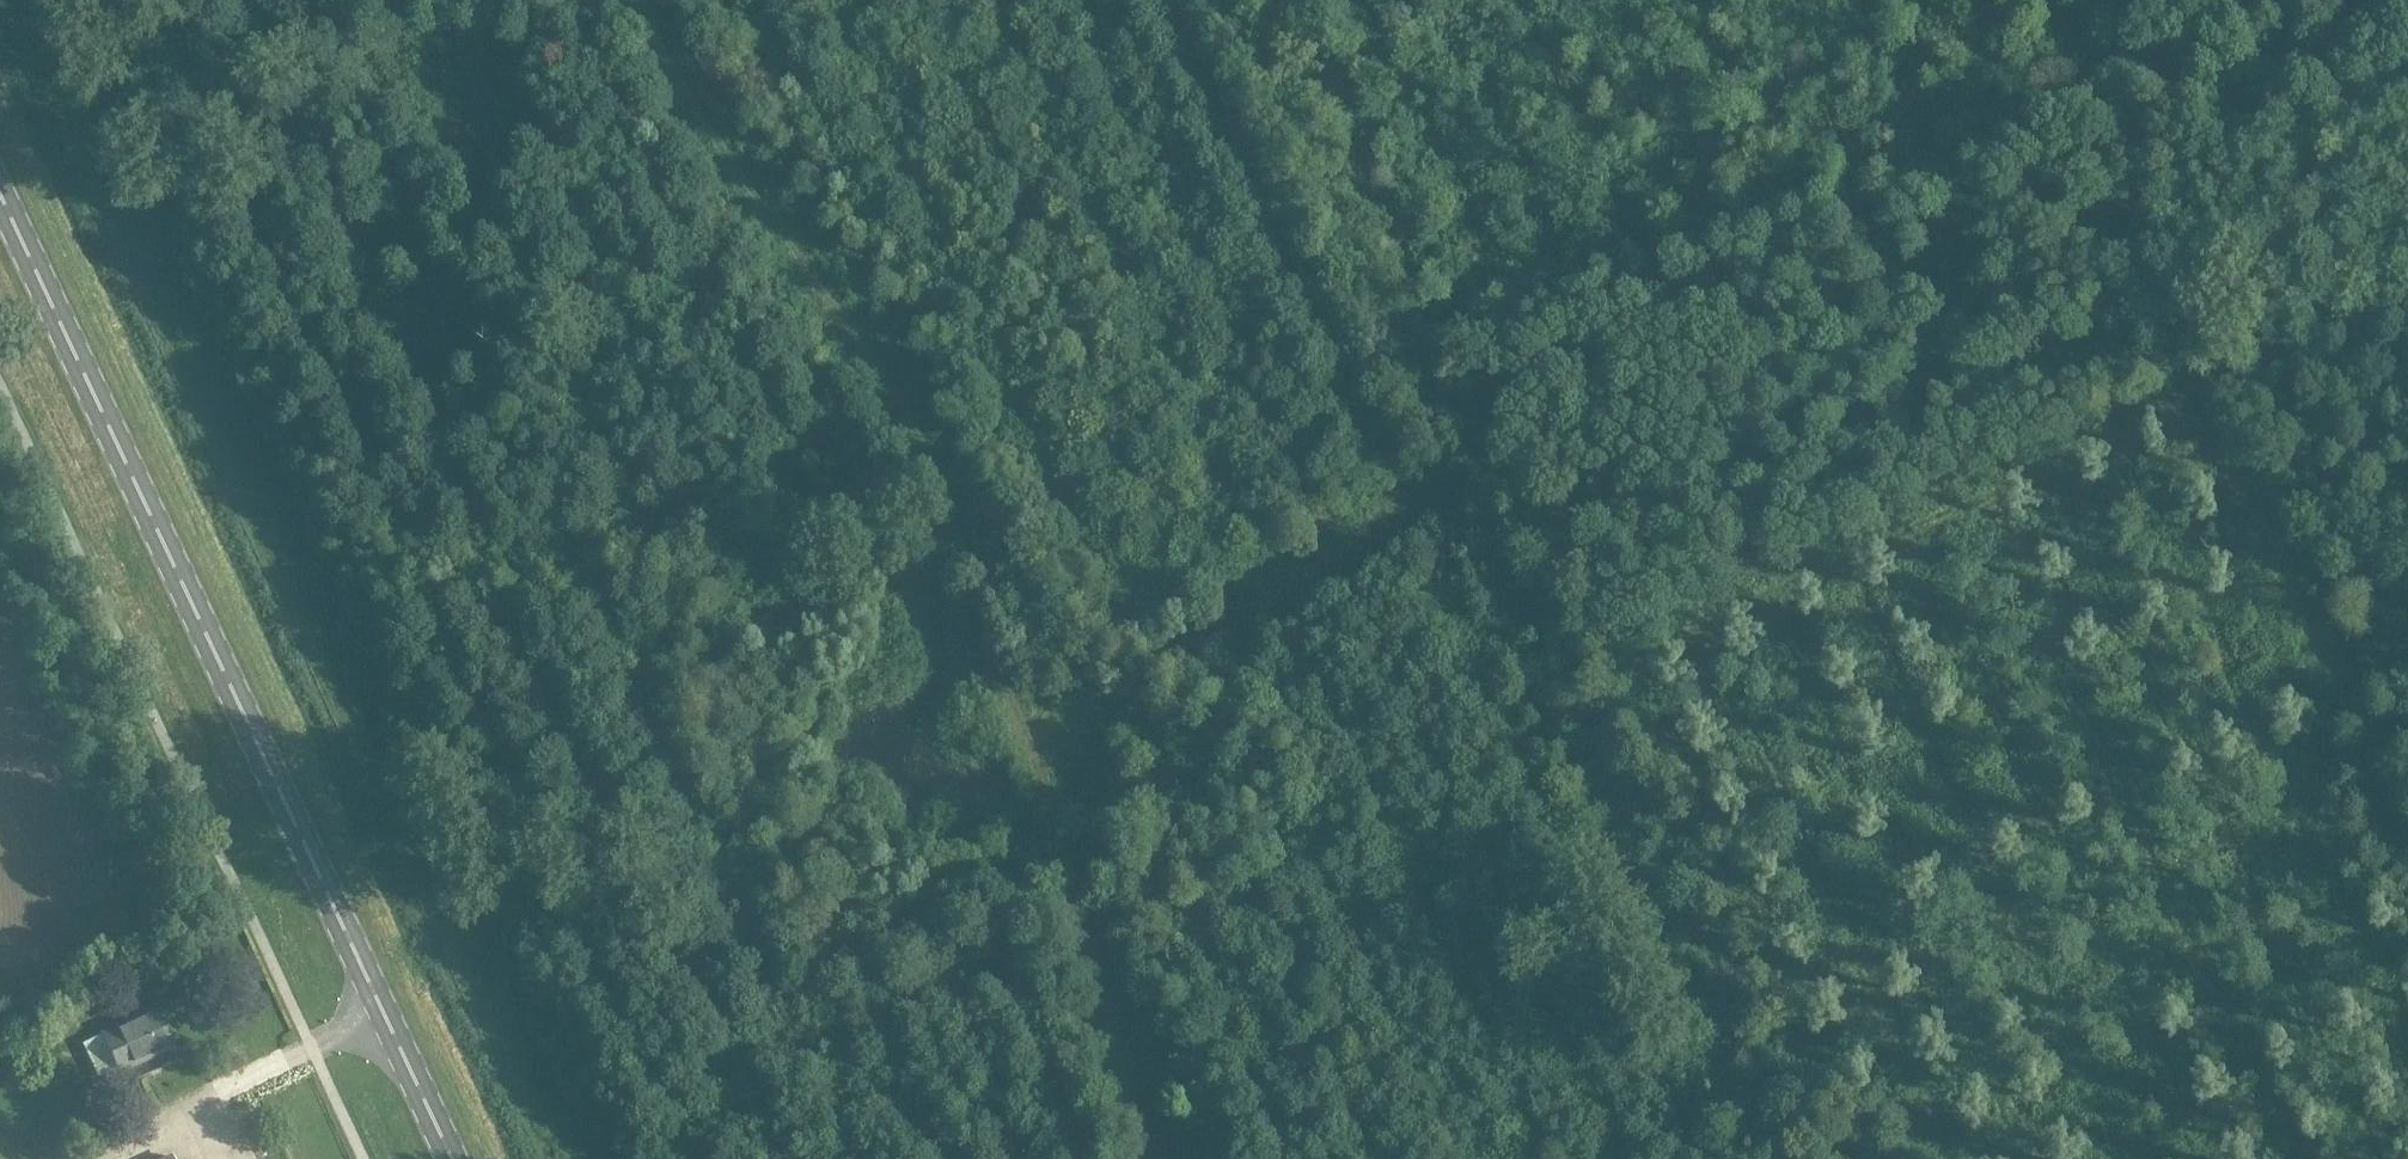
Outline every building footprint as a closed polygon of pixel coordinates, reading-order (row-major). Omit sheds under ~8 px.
[(119,1076),(173,1051),(154,1010),(100,1035),(119,1076)]
